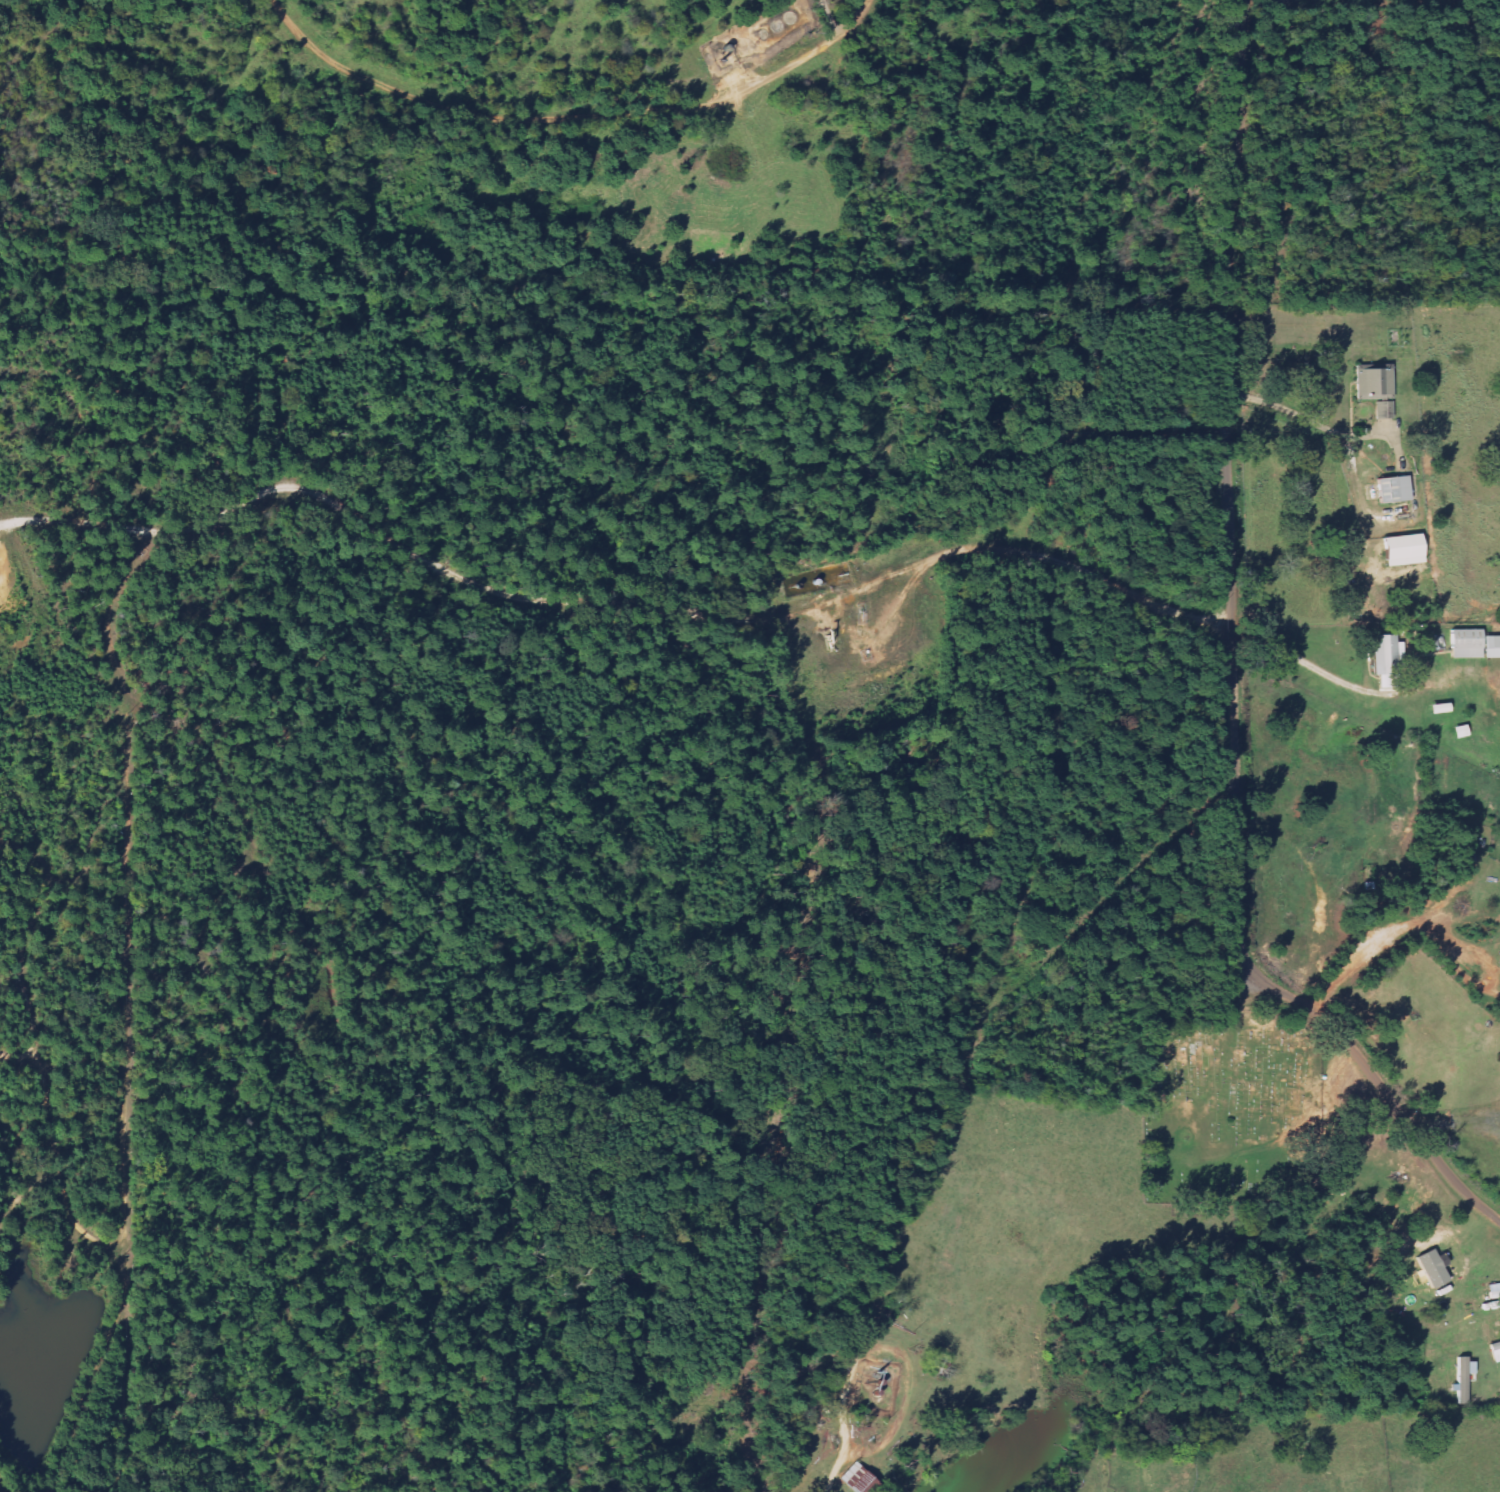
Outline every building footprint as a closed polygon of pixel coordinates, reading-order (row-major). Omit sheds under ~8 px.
[(1355,400),(1390,401),(1390,365),(1355,365),(1355,400)] [(1374,402),(1375,420),(1392,419),(1391,402),(1374,402)] [(1376,477),(1377,502),(1410,501),(1409,476),(1376,477)] [(1382,536),(1383,565),(1421,563),(1419,534),(1382,536)] [(1481,629),(1450,629),(1450,658),(1482,658),(1481,629)] [(1373,675),(1401,674),(1400,642),(1397,642),(1396,635),(1372,635),(1373,675)] [(1483,635),(1482,657),(1499,658),(1499,636),(1483,635)] [(1447,712),(1447,704),(1429,705),(1429,713),(1447,712)] [(1436,1256),(1432,1248),(1415,1256),(1430,1289),(1448,1281),(1442,1267),(1448,1264),(1442,1253),(1436,1256)] [(1499,1361),(1499,1342),(1490,1344),(1493,1363),(1499,1361)] [(1456,1359),(1457,1403),(1467,1402),(1466,1374),(1475,1374),(1474,1359),(1456,1359)]
